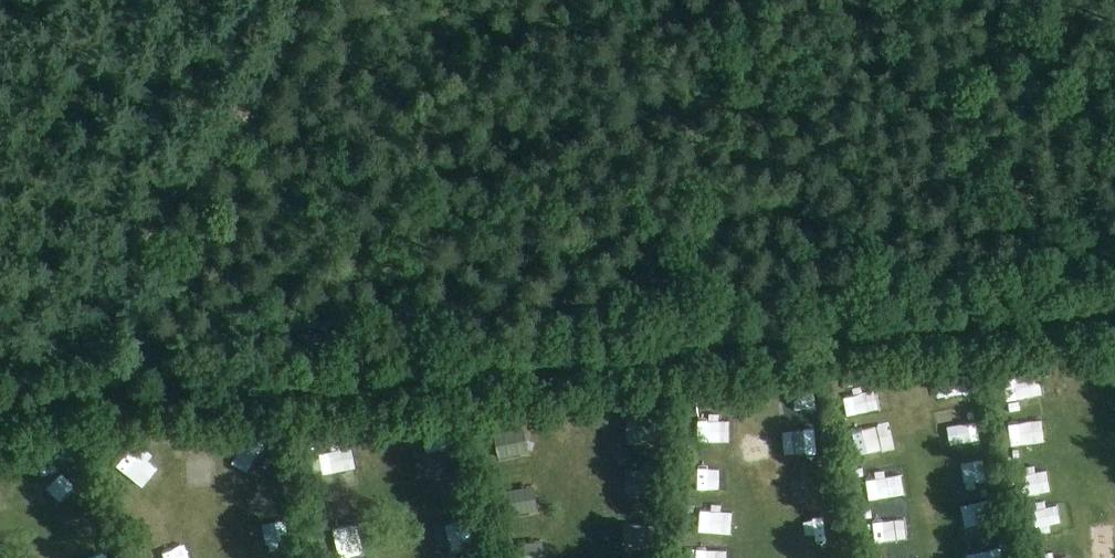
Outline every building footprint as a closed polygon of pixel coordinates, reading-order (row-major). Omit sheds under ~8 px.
[(874,402),(851,404),(852,426),(875,424),(874,402)] [(692,455),(703,456),(706,433),(695,432),(692,455)] [(857,470),(883,469),(882,447),(856,448),(857,470)] [(1026,485),(1031,506),(1052,501),(1047,480),(1026,485)] [(802,490),(803,512),(825,511),(824,489),(802,490)] [(975,533),(978,551),(989,549),(986,531),(975,533)] [(879,556),(900,551),(896,534),(875,539),(879,556)] [(973,534),(962,536),(966,557),(978,555),(973,534)]
